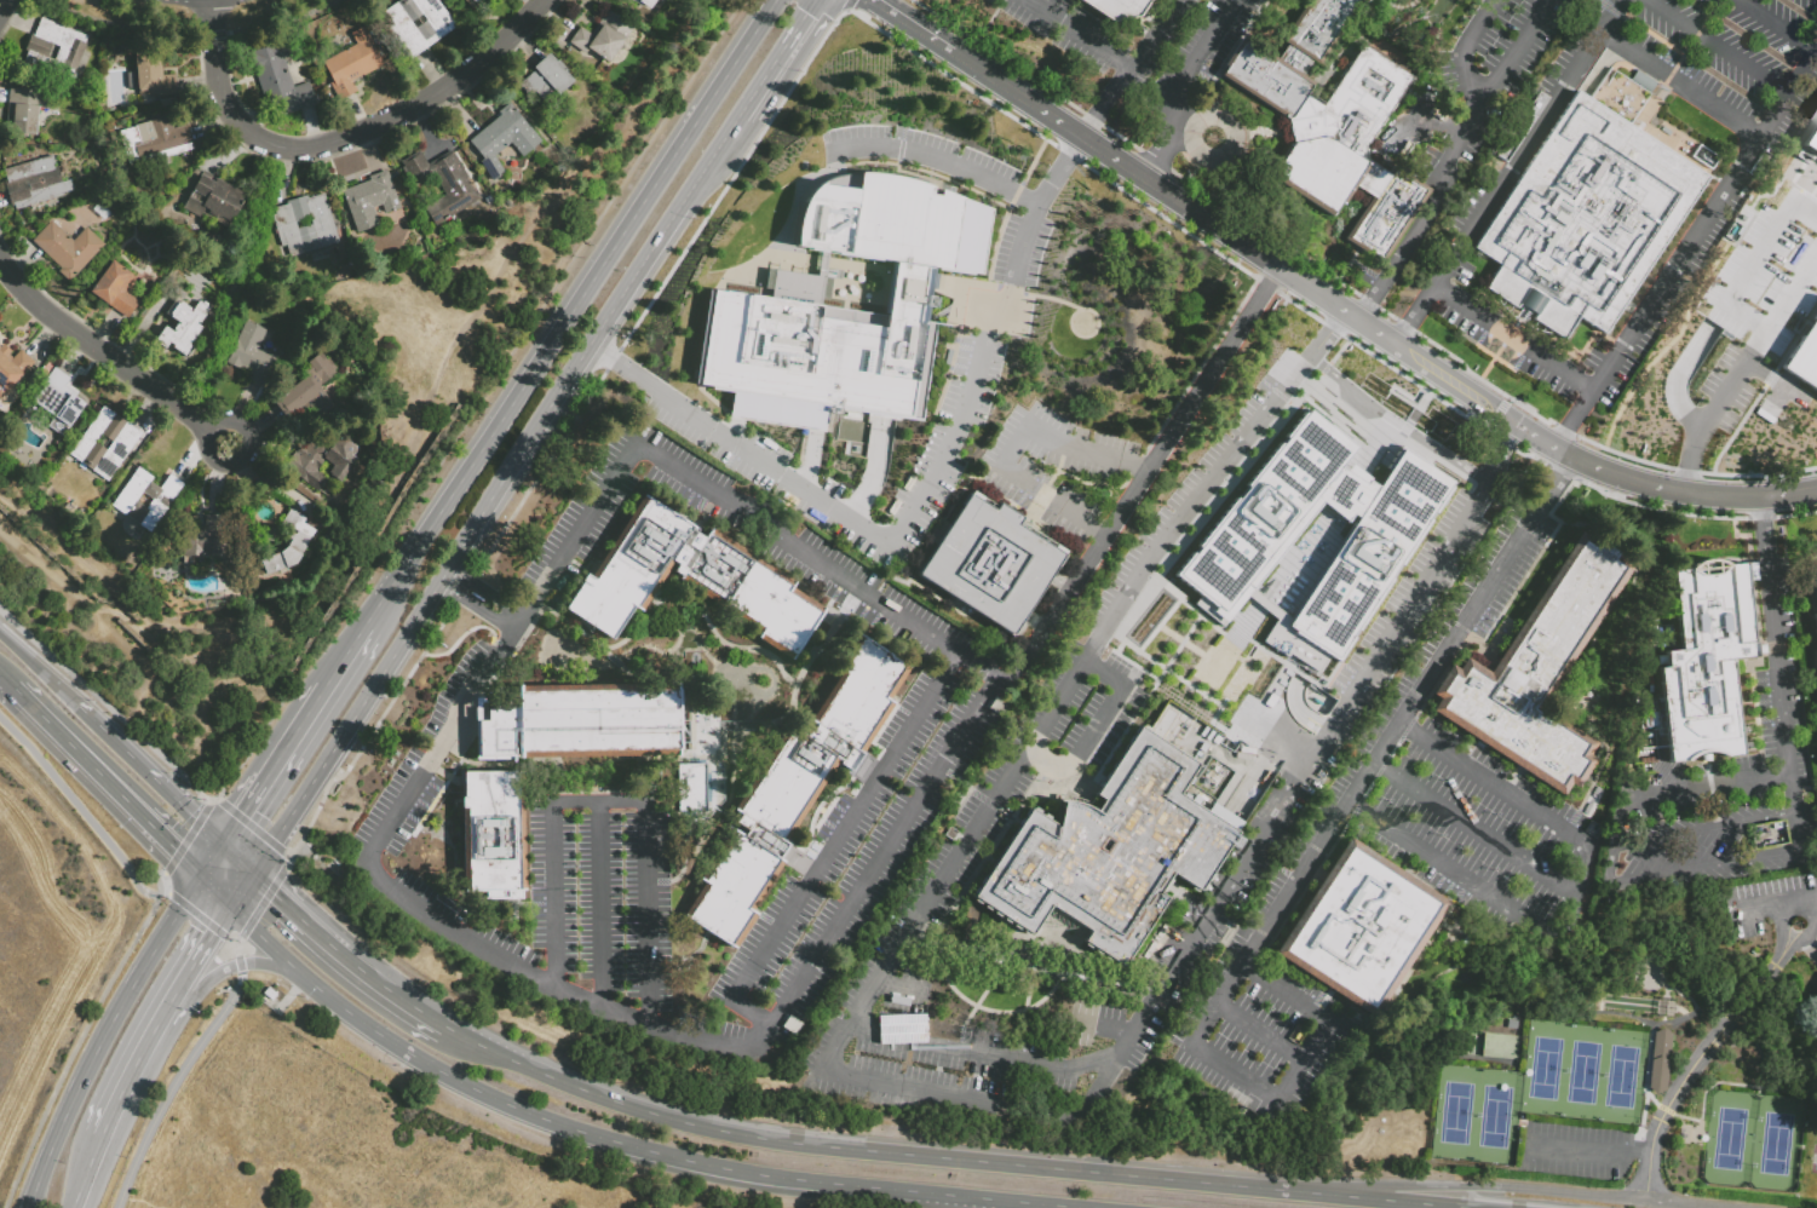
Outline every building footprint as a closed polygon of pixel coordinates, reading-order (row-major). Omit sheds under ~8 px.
[(385,10),(398,0),(437,0),(456,27),(409,61),(386,28),(395,22),(385,10)] [(638,1),(639,0),(655,0),(649,8),(638,1)] [(1114,24),(1076,0),(1152,0),(1139,19),(1114,24)] [(1283,42),(1311,0),(1363,0),(1318,68),(1312,63),(1304,77),(1278,61),(1288,46),(1283,42)] [(585,56),(568,42),(580,27),(591,34),(608,10),(632,27),(608,62),(590,50),(585,56)] [(73,84),(31,68),(33,65),(24,63),(28,53),(25,52),(31,35),(34,36),(41,18),(90,36),(73,84)] [(351,80),(356,91),(338,99),(329,82),(333,81),(322,59),(355,44),(350,34),(363,27),(383,65),(351,80)] [(1374,201),(1352,186),(1333,219),(1271,180),(1294,144),(1289,122),(1220,75),(1236,50),(1243,38),(1278,61),(1304,77),(1313,85),(1306,98),(1322,109),(1324,105),(1344,117),(1332,136),(1338,140),(1344,131),(1367,145),(1369,163),(1390,176),(1374,201)] [(315,103),(284,114),(280,99),(265,104),(248,52),(266,46),(268,48),(291,41),(295,57),(284,61),(293,86),(307,81),(315,103)] [(1410,79),(1367,145),(1344,131),(1338,140),(1332,136),(1344,117),(1324,105),(1363,47),(1410,79)] [(545,80),(533,67),(548,52),(556,62),(557,61),(567,70),(565,71),(574,80),(557,96),(553,92),(542,102),(535,94),(529,99),(517,86),(533,71),(542,82),(545,80)] [(137,90),(131,90),(131,88),(127,88),(126,71),(136,70),(134,61),(157,58),(160,75),(174,74),(176,94),(160,96),(160,93),(138,94),(137,90)] [(598,74),(593,69),(598,62),(603,65),(604,64),(611,70),(604,80),(597,75),(598,74)] [(1631,127),(1592,100),(1611,71),(1650,97),(1631,127)] [(12,130),(6,128),(10,88),(46,91),(45,108),(39,108),(36,136),(12,133),(12,130)] [(1472,248),(1577,91),(1592,100),(1631,127),(1706,177),(1603,333),(1579,316),(1563,339),(1533,320),(1546,299),(1529,288),(1516,307),(1484,287),(1499,266),(1472,248)] [(1499,156),(1541,92),(1551,98),(1507,163),(1499,156)] [(505,171),(493,182),(478,163),(483,160),(467,140),(500,115),(496,111),(510,102),(542,143),(524,157),(511,140),(493,155),(505,171)] [(1800,144),(1816,118),(1816,155),(1800,144)] [(139,134),(184,121),(192,150),(139,166),(139,167),(131,169),(119,131),(137,126),(139,134)] [(433,177),(415,188),(399,162),(419,150),(427,163),(450,150),(481,200),(478,201),(481,206),(471,211),(468,207),(435,228),(424,211),(445,197),(433,177)] [(63,195),(15,209),(15,208),(12,209),(4,184),(7,183),(2,168),(52,154),(56,167),(54,167),(54,169),(58,169),(62,182),(70,179),(73,190),(63,194),(63,195)] [(192,184),(186,179),(195,167),(201,172),(192,184)] [(379,228),(357,236),(341,190),(368,180),(367,177),(387,169),(401,208),(384,214),(381,207),(373,209),(379,228)] [(994,209),(984,275),(931,269),(927,294),(937,295),(936,309),(926,307),(910,418),(886,414),(827,405),(823,432),(817,431),(729,420),(734,391),(700,385),(712,286),(765,294),(770,268),(833,277),(829,304),(884,312),(891,261),(795,246),(801,202),(816,185),(833,177),(863,171),(918,178),(994,209)] [(1349,242),(1395,171),(1434,197),(1387,269),(1349,242)] [(199,217),(183,207),(201,174),(214,182),(217,178),(246,194),(228,226),(201,212),(199,217)] [(339,246),(289,259),(286,247),(282,248),(278,235),(276,236),(274,231),(277,230),(275,223),(272,223),(270,215),(275,214),(272,208),(287,205),(286,201),(307,195),(309,197),(323,194),(339,246)] [(61,268),(31,241),(52,220),(73,241),(86,226),(104,245),(68,281),(57,271),(61,268)] [(126,320),(88,293),(111,261),(134,277),(123,292),(138,303),(126,320)] [(255,272),(253,266),(259,264),(261,269),(255,272)] [(179,300),(173,295),(178,289),(184,294),(179,300)] [(165,349),(154,341),(165,327),(173,333),(174,332),(172,329),(177,324),(179,326),(180,323),(165,313),(174,299),(179,303),(180,301),(190,309),(189,311),(191,312),(200,300),(209,307),(200,323),(197,322),(196,323),(201,328),(191,343),(189,341),(188,343),(194,347),(186,358),(172,349),(173,346),(168,343),(165,349)] [(1777,367),(1816,305),(1816,393),(1777,367)] [(265,330),(257,347),(277,357),(263,386),(246,378),(248,372),(238,367),(238,369),(225,362),(245,321),(265,330)] [(7,391),(0,393),(0,347),(12,358),(19,349),(34,362),(31,363),(35,366),(24,378),(21,374),(16,379),(17,380),(7,391)] [(288,418),(275,401),(307,374),(305,370),(310,367),(306,363),(321,351),(328,362),(330,359),(341,372),(321,389),(335,405),(316,421),(303,405),(288,418)] [(31,375),(40,366),(45,369),(50,363),(54,367),(42,382),(31,375)] [(56,368),(70,378),(64,385),(70,390),(69,392),(85,404),(68,427),(67,426),(64,430),(59,430),(57,433),(46,426),(51,420),(52,421),(56,418),(34,402),(40,392),(39,391),(56,368)] [(13,403),(18,398),(22,402),(19,407),(17,405),(8,418),(5,415),(13,403)] [(102,407),(103,405),(143,435),(142,436),(109,483),(69,454),(102,407)] [(1317,686),(1455,485),(1400,448),(1376,483),(1344,462),(1356,445),(1298,405),(1179,580),(1199,594),(1191,606),(1225,629),(1221,636),(1244,652),(1252,641),(1317,686)] [(318,493),(284,468),(295,451),(297,453),(301,445),(304,448),(309,443),(327,445),(333,438),(345,437),(350,439),(351,445),(353,444),(356,447),(356,451),(352,456),(357,460),(340,483),(330,476),(332,474),(329,473),(333,466),(324,460),(317,472),(328,479),(318,493)] [(58,439),(64,443),(59,450),(53,445),(58,439)] [(110,506),(137,467),(153,478),(150,482),(160,488),(169,473),(184,484),(151,533),(110,506)] [(1010,623),(919,569),(970,489),(995,505),(999,497),(1019,510),(1016,517),(1060,543),(1010,623)] [(611,640),(563,609),(586,573),(594,579),(646,496),(697,529),(695,533),(707,541),(712,534),(792,586),(788,591),(822,612),(792,658),(758,637),(764,628),(725,603),(728,599),(684,571),(680,579),(667,569),(639,612),(632,608),(611,640)] [(281,525),(291,508),(306,518),(304,523),(316,530),(297,564),(266,574),(265,571),(260,573),(255,558),(260,557),(259,552),(270,548),(272,554),(281,552),(288,546),(287,543),(291,537),(287,536),(289,530),(281,525)] [(179,557),(179,547),(184,547),(184,537),(188,537),(188,534),(190,531),(203,531),(203,514),(225,514),(225,556),(203,556),(203,557),(179,557)] [(339,535),(326,527),(330,519),(344,528),(339,535)] [(320,542),(327,530),(335,536),(328,548),(320,542)] [(1594,759),(1576,788),(1569,783),(1562,795),(1430,711),(1438,698),(1431,694),(1449,666),(1456,671),(1465,658),(1488,673),(1579,533),(1592,540),(1597,533),(1625,552),(1621,558),(1633,566),(1541,708),(1597,743),(1588,755),(1594,759)] [(1727,565),(1744,563),(1753,642),(1754,642),(1755,657),(1731,660),(1742,754),(1723,757),(1721,755),(1720,755),(1719,754),(1718,754),(1715,753),(1714,753),(1713,753),(1712,753),(1710,752),(1709,752),(1707,752),(1706,752),(1704,753),(1703,753),(1702,753),(1700,753),(1698,754),(1697,754),(1696,755),(1695,755),(1694,757),(1692,757),(1691,758),(1690,759),(1689,760),(1687,760),(1669,763),(1658,668),(1667,667),(1666,652),(1681,650),(1672,571),(1689,569),(1690,568),(1691,566),(1692,565),(1694,564),(1695,564),(1696,563),(1697,562),(1698,562),(1700,560),(1701,560),(1702,560),(1704,559),(1706,559),(1707,559),(1708,559),(1709,559),(1712,559),(1713,559),(1714,559),(1715,559),(1718,559),(1719,560),(1720,560),(1721,560),(1723,562),(1724,563),(1725,563),(1726,564),(1727,565)] [(1809,579),(1816,576),(1816,610),(1812,610),(1809,579)] [(735,948),(688,917),(708,886),(701,881),(734,830),(742,835),(747,829),(737,823),(742,816),(736,813),(787,735),(793,738),(801,725),(810,731),(815,724),(812,721),(843,674),(839,672),(863,633),(912,665),(889,700),(893,703),(862,753),(850,773),(835,764),(784,842),(788,845),(778,859),(783,863),(751,914),(755,916),(735,948)] [(502,899),(484,901),(484,892),(462,893),(460,771),(484,771),(484,759),(478,759),(478,721),(485,720),(485,711),(493,711),(493,698),(511,698),(511,701),(516,701),(516,686),(674,684),(674,691),(677,691),(678,752),(675,752),(675,757),(518,759),(518,754),(517,754),(517,730),(512,730),(513,760),(496,760),(496,771),(522,770),(524,892),(502,892),(502,899)] [(1179,715),(1172,729),(1161,721),(1167,709),(1179,715)] [(1660,725),(1649,726),(1648,713),(1658,712),(1660,725)] [(1094,794),(1139,726),(1197,765),(1178,794),(1237,833),(1198,890),(1172,873),(1158,893),(1167,898),(1122,967),(1083,940),(1089,932),(1050,905),(1031,934),(972,897),(1029,809),(1057,826),(1060,799),(1073,801),(1086,806),(1096,811),(1102,800),(1094,794)] [(1209,757),(1235,772),(1217,800),(1191,784),(1209,757)] [(718,773),(718,800),(708,800),(708,811),(679,811),(679,764),(709,763),(709,773),(718,773)] [(337,784),(343,787),(334,803),(329,799),(337,784)] [(1374,1017),(1275,953),(1349,838),(1448,902),(1374,1017)] [(332,859),(343,870),(337,876),(326,864),(332,859)] [(266,986),(276,994),(270,1002),(260,995),(266,986)] [(1648,1023),(1640,1020),(1643,1014),(1650,1016),(1648,1023)] [(1652,1030),(1669,1031),(1663,1091),(1646,1088),(1652,1030)] [(1473,1053),(1464,1052),(1465,1042),(1476,1045),(1473,1053)]
